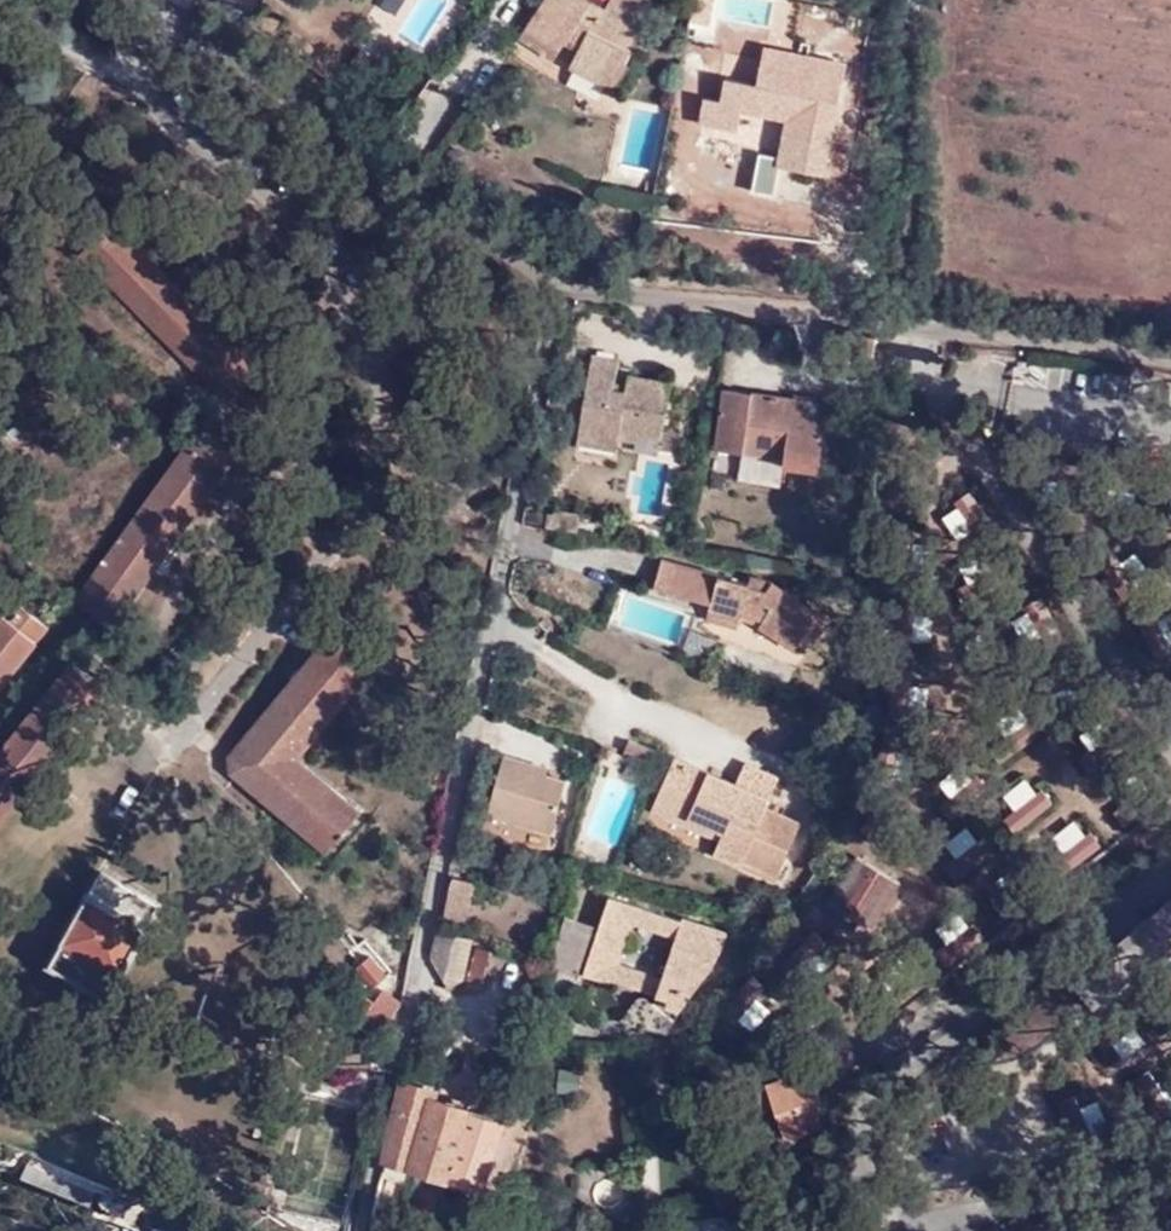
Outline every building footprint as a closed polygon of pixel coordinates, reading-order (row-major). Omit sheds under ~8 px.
[(556,53),(563,42),(577,50),(568,68),(610,90),(631,46),(626,43),(649,0),(608,0),(604,6),(592,0),(542,0),(522,30),(556,53)] [(834,23),(838,10),(819,6),(816,20),(834,23)] [(553,59),(556,53),(522,30),(518,37),(553,59)] [(762,43),(737,93),(774,112),(806,127),(799,139),(815,146),(829,116),(815,108),(829,77),(762,43)] [(774,112),(737,93),(731,104),(768,123),(774,112)] [(91,263),(121,232),(113,224),(83,254),(91,263)] [(220,392),(250,362),(121,232),(91,263),(220,392)] [(613,384),(615,377),(618,361),(593,357),(579,433),(618,440),(619,430),(636,434),(660,438),(670,383),(630,376),(629,379),(628,387),(613,384)] [(258,371),(250,362),(220,392),(228,401),(258,371)] [(629,379),(615,377),(613,384),(628,387),(629,379)] [(828,405),(725,390),(717,449),(786,458),(785,466),(818,471),(828,405)] [(635,443),(636,434),(619,430),(618,440),(635,443)] [(111,628),(168,548),(152,536),(159,526),(176,537),(233,457),(196,432),(76,603),(111,628)] [(618,440),(579,433),(577,445),(617,452),(618,440)] [(152,536),(168,548),(176,537),(159,526),(152,536)] [(658,589),(666,562),(661,561),(655,588),(658,589)] [(748,585),(666,562),(658,589),(711,604),(709,611),(739,620),(739,614),(763,621),(761,627),(795,650),(807,631),(816,638),(829,619),(776,584),(751,577),(748,585)] [(47,629),(20,608),(9,623),(2,617),(0,619),(0,688),(47,629)] [(739,620),(709,611),(706,621),(736,630),(739,620)] [(739,620),(761,627),(763,621),(739,614),(739,620)] [(336,630),(374,663),(383,653),(343,621),(336,630)] [(295,759),(374,663),(336,630),(323,645),(231,757),(231,771),(317,843),(331,827),(340,834),(358,812),(295,759)] [(36,778),(21,765),(29,755),(44,768),(105,691),(71,664),(0,753),(0,823),(36,778)] [(656,750),(630,739),(626,748),(653,760),(656,750)] [(531,769),(532,763),(498,754),(483,812),(546,829),(559,776),(540,770),(531,769)] [(21,765),(36,778),(44,768),(29,755),(21,765)] [(761,818),(765,809),(778,778),(744,763),(735,784),(674,757),(656,802),(724,831),(720,841),(715,853),(741,865),(743,860),(779,876),(801,824),(782,816),(778,825),(761,818)] [(724,831),(656,802),(652,811),(720,841),(724,831)] [(782,816),(765,809),(761,818),(778,825),(782,816)] [(326,850),(340,834),(331,827),(317,843),(326,850)] [(892,877),(860,857),(831,903),(863,924),(892,877)] [(67,938),(124,972),(163,904),(105,872),(67,938)] [(466,893),(445,888),(438,920),(460,927),(466,893)] [(1069,975),(1094,1007),(1170,947),(1170,896),(1069,975)] [(610,899),(587,965),(582,977),(608,986),(610,981),(655,998),(652,1007),(638,997),(617,1024),(654,1028),(669,1010),(667,1008),(718,956),(725,940),(610,899)] [(416,934),(418,924),(406,923),(405,934),(416,934)] [(591,936),(561,924),(551,958),(549,966),(582,977),(587,965),(582,962),(591,936)] [(456,936),(436,932),(430,956),(446,984),(456,936)] [(473,938),(456,936),(446,984),(448,987),(464,978),(473,938)] [(110,996),(124,972),(67,938),(53,962),(110,996)] [(493,952),(476,947),(467,980),(483,984),(493,952)] [(365,962),(358,968),(375,988),(387,977),(370,958),(365,962)] [(819,1125),(815,1113),(811,1104),(819,1099),(809,1070),(770,1084),(771,1085),(758,1091),(764,1107),(775,1104),(787,1138),(819,1125)] [(477,1079),(469,1109),(488,1115),(497,1085),(477,1079)] [(1072,1127),(1047,1079),(1006,1101),(1031,1149),(1072,1127)] [(436,1090),(402,1080),(384,1159),(408,1166),(448,1179),(482,1190),(505,1119),(488,1115),(469,1109),(434,1099),(436,1090)] [(811,1104),(815,1113),(823,1109),(819,1099),(811,1104)] [(408,1166),(384,1159),(381,1176),(404,1182),(408,1166)] [(369,1230),(382,1230),(387,1209),(376,1206),(369,1230)]
